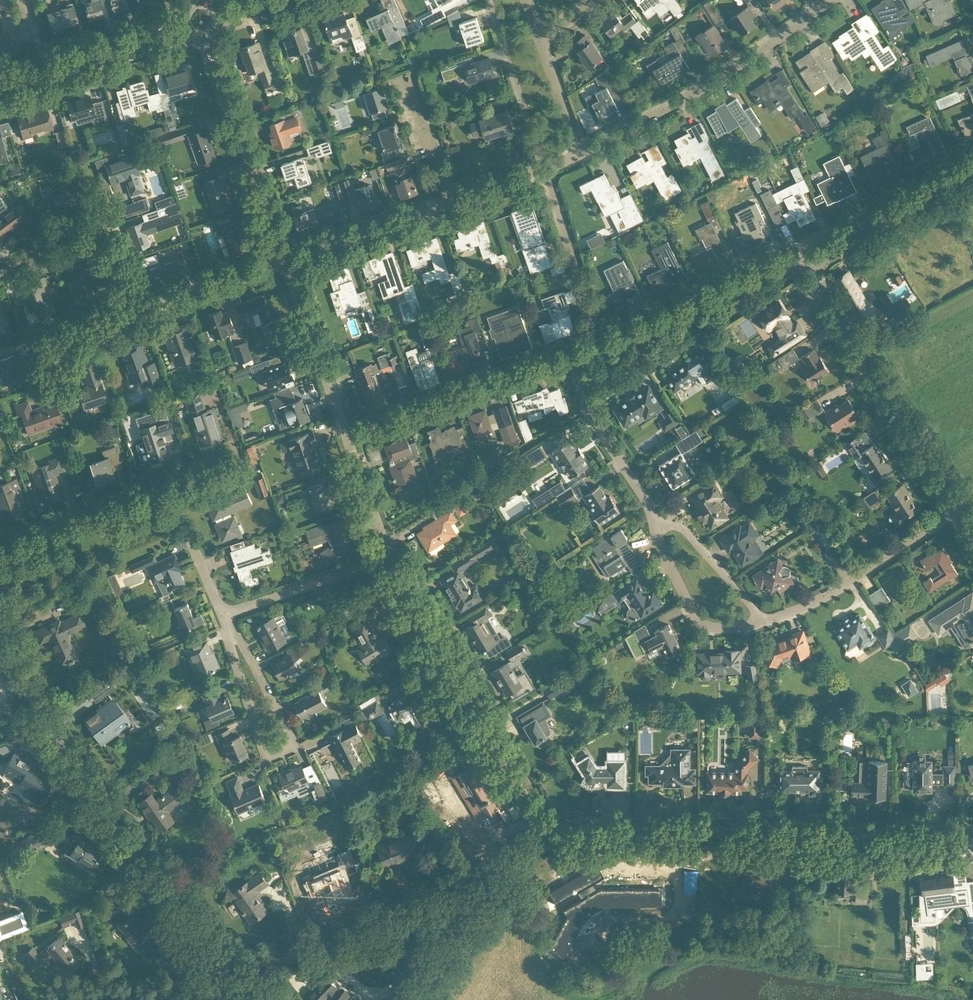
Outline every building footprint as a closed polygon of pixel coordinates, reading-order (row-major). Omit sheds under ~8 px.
[(84,3),(88,19),(103,15),(98,0),(91,0),(91,1),(84,3)] [(113,12),(128,7),(125,0),(110,0),(113,12)] [(370,27),(371,29),(381,25),(389,43),(401,38),(401,36),(409,32),(395,0),(381,0),(385,9),(379,12),(378,10),(372,13),(373,15),(366,18),(370,27)] [(637,1),(637,2),(638,3),(644,10),(651,4),(660,16),(670,9),(675,15),(676,14),(683,9),(676,0),(672,0),(666,4),(663,0),(636,0),(637,1)] [(701,5),(712,23),(720,18),(709,0),(707,0),(701,5)] [(893,42),(904,35),(900,30),(901,30),(903,30),(907,28),(907,26),(915,21),(902,0),(895,0),(894,0),(882,0),(881,1),(881,2),(871,8),(893,42)] [(911,9),(920,5),(920,7),(922,7),(926,6),(932,19),(932,20),(932,21),(934,23),(935,24),(936,25),(938,25),(939,25),(941,24),(942,23),(943,22),(943,21),(944,20),(944,18),(946,17),(955,13),(950,2),(950,0),(907,0),(911,9)] [(67,7),(60,9),(65,26),(78,22),(72,3),(66,4),(67,7)] [(731,17),(736,25),(742,33),(755,25),(751,19),(755,16),(749,6),(731,17)] [(59,7),(46,10),(52,29),(65,26),(60,9),(59,7)] [(438,17),(432,7),(416,16),(416,15),(415,15),(421,26),(438,17)] [(702,7),(696,10),(700,15),(705,11),(702,7)] [(683,9),(676,14),(680,19),(687,14),(683,9)] [(462,22),(459,10),(447,16),(451,26),(460,23),(467,45),(484,40),(476,17),(462,22)] [(601,22),(607,30),(611,35),(622,26),(625,30),(631,26),(639,37),(642,35),(647,42),(653,38),(638,19),(631,25),(630,25),(635,21),(629,13),(622,18),(618,12),(616,14),(614,12),(601,22)] [(344,13),(324,20),(328,29),(330,35),(330,38),(331,38),(332,42),(334,43),(343,40),(344,39),(344,38),(352,35),(347,22),(344,13)] [(841,37),(834,42),(838,49),(844,45),(848,43),(853,49),(859,45),(865,56),(871,52),(882,69),(890,63),(897,59),(887,45),(883,48),(874,34),(878,31),(876,27),(873,22),(868,14),(858,20),(865,30),(859,34),(855,26),(840,36),(841,37)] [(655,73),(661,84),(689,67),(678,48),(686,43),(675,24),(669,27),(677,40),(674,42),(673,41),(663,47),(670,59),(660,65),(656,58),(646,63),(652,74),(655,73)] [(697,36),(697,35),(702,42),(698,44),(705,55),(710,52),(711,54),(725,45),(717,33),(718,32),(713,25),(697,35),(697,36)] [(287,46),(289,54),(301,50),(310,74),(326,69),(321,53),(310,57),(307,48),(308,48),(301,28),(286,33),(290,45),(287,46)] [(352,37),(357,51),(367,47),(362,34),(352,37)] [(602,56),(592,42),(585,34),(573,44),(582,55),(581,56),(589,67),(594,63),(595,63),(596,62),(596,61),(602,56)] [(956,42),(925,56),(927,58),(929,63),(930,67),(953,57),(961,76),(972,70),(972,60),(971,56),(972,55),(965,38),(956,42)] [(800,70),(801,71),(802,70),(803,71),(806,69),(810,76),(818,71),(820,75),(824,72),(836,90),(843,86),(847,93),(854,88),(843,71),(838,74),(828,59),(835,55),(826,41),(815,48),(815,49),(797,61),(802,69),(800,70)] [(280,75),(271,79),(259,45),(256,47),(255,44),(241,49),(245,61),(240,62),(243,71),(250,69),(251,72),(259,69),(267,91),(284,86),(280,75)] [(454,63),(450,64),(453,74),(466,69),(470,81),(485,77),(495,73),(490,57),(474,62),(472,57),(463,60),(459,61),(454,63)] [(914,61),(901,66),(906,80),(918,73),(914,61)] [(162,75),(155,77),(159,92),(164,110),(172,108),(170,101),(184,97),(182,90),(193,87),(188,67),(162,75)] [(608,86),(607,87),(586,97),(590,105),(593,103),(600,117),(618,108),(611,96),(619,92),(607,69),(601,73),(608,86)] [(751,90),(750,90),(755,97),(754,98),(760,107),(770,101),(775,108),(783,103),(796,123),(800,119),(808,131),(815,126),(807,114),(805,115),(786,86),(791,83),(782,69),(776,73),(780,79),(771,85),(767,79),(767,80),(767,81),(752,91),(751,90)] [(127,88),(116,91),(119,101),(122,110),(118,111),(121,121),(136,117),(133,106),(147,102),(149,110),(157,108),(158,112),(164,110),(159,92),(148,95),(147,89),(145,89),(143,80),(126,85),(127,88)] [(966,85),(957,89),(958,92),(965,89),(965,88),(967,87),(971,96),(972,95),(972,96),(972,82),(966,85)] [(346,99),(361,94),(364,100),(367,99),(373,119),(386,115),(387,117),(384,107),(388,106),(381,87),(368,92),(365,85),(332,96),(334,102),(346,98),(346,99)] [(101,100),(91,103),(89,96),(67,102),(69,110),(68,110),(68,112),(72,111),(74,118),(91,113),(94,127),(108,123),(101,100)] [(716,110),(707,116),(718,136),(717,134),(726,129),(728,131),(726,126),(737,119),(750,138),(759,132),(761,135),(756,126),(761,123),(750,106),(744,110),(736,98),(728,103),(729,103),(727,104),(725,101),(724,102),(725,104),(717,109),(716,107),(715,108),(716,110)] [(350,106),(336,107),(339,128),(353,126),(350,106)] [(18,123),(18,125),(19,125),(20,125),(23,135),(46,128),(46,130),(52,128),(46,108),(33,113),(33,114),(18,119),(19,123),(18,123)] [(170,127),(177,125),(172,108),(164,110),(170,127)] [(271,133),(275,147),(291,141),(289,133),(301,129),(297,117),(301,116),(298,108),(279,115),(281,121),(271,124),(274,132),(271,133)] [(471,123),(472,126),(470,127),(472,132),(474,133),(475,135),(484,132),(486,138),(505,132),(507,138),(515,136),(507,111),(480,119),(480,120),(471,123)] [(822,126),(830,121),(824,111),(815,116),(822,126)] [(958,121),(962,130),(963,129),(967,139),(972,136),(972,114),(958,121)] [(906,127),(910,134),(914,133),(919,145),(908,150),(912,157),(913,157),(914,161),(915,164),(916,164),(916,165),(935,156),(936,159),(947,154),(929,116),(906,127)] [(9,161),(2,137),(12,134),(8,122),(0,124),(0,163),(9,161)] [(676,150),(681,159),(685,158),(692,154),(695,158),(701,156),(713,179),(723,174),(704,138),(708,136),(701,123),(693,126),(699,137),(693,140),(689,133),(676,140),(679,147),(676,149),(677,149),(676,150)] [(120,140),(127,137),(124,124),(116,126),(120,140)] [(394,124),(384,128),(378,130),(383,146),(383,148),(384,148),(385,150),(382,151),(385,159),(398,155),(395,147),(401,145),(394,124)] [(374,125),(362,129),(364,135),(376,131),(374,125)] [(180,127),(159,135),(161,143),(183,135),(180,127)] [(877,179),(873,181),(876,188),(898,178),(892,166),(896,164),(885,141),(890,138),(886,129),(885,128),(880,131),(881,134),(873,138),(878,148),(861,157),(868,171),(872,169),(877,179)] [(56,132),(59,143),(60,142),(61,147),(68,145),(67,141),(64,130),(56,132)] [(206,130),(197,134),(189,136),(198,163),(215,157),(215,156),(206,131),(206,130)] [(329,140),(307,148),(309,155),(315,153),(316,157),(332,151),(329,140)] [(449,148),(452,156),(462,152),(460,144),(449,148)] [(631,174),(631,175),(635,173),(639,180),(643,178),(645,182),(653,178),(664,198),(682,189),(673,173),(666,177),(659,166),(666,162),(657,145),(647,150),(653,161),(647,164),(643,157),(628,165),(632,173),(631,174)] [(106,156),(96,160),(99,168),(105,185),(111,182),(127,177),(128,182),(127,183),(131,195),(140,192),(142,191),(137,175),(138,175),(134,165),(138,163),(135,154),(109,163),(106,156)] [(825,192),(813,198),(816,204),(825,200),(828,204),(836,200),(836,201),(857,191),(839,155),(823,163),(827,171),(830,178),(820,183),(825,192)] [(303,157),(281,164),(286,179),(295,176),(298,186),(311,182),(303,157)] [(405,157),(396,160),(386,164),(388,170),(407,164),(405,157)] [(52,192),(54,199),(57,209),(58,209),(57,207),(68,203),(69,205),(79,203),(74,186),(83,184),(75,159),(70,160),(73,171),(72,171),(76,185),(52,192)] [(398,184),(402,197),(417,192),(416,187),(416,185),(415,185),(411,175),(407,177),(404,167),(391,172),(395,185),(398,184)] [(790,210),(783,213),(787,222),(796,218),(800,225),(815,218),(803,192),(809,189),(805,180),(798,167),(791,170),(797,183),(776,193),(779,201),(785,198),(790,210)] [(11,170),(10,171),(9,171),(10,177),(21,174),(19,168),(15,169),(11,170)] [(221,173),(212,176),(206,178),(217,210),(232,205),(221,173)] [(614,193),(604,173),(580,185),(584,193),(592,189),(598,201),(603,199),(614,222),(624,217),(627,225),(643,218),(631,194),(621,199),(617,191),(614,193)] [(183,185),(181,179),(174,182),(176,187),(183,185)] [(347,179),(341,181),(346,196),(352,193),(347,179)] [(760,186),(756,179),(752,181),(755,188),(760,186)] [(332,185),(336,199),(343,197),(339,182),(332,185)] [(355,189),(359,201),(362,210),(372,207),(371,202),(376,200),(370,184),(355,189)] [(770,189),(760,194),(777,228),(787,223),(770,189)] [(0,236),(10,229),(11,230),(17,226),(16,224),(23,219),(15,207),(10,211),(0,197),(0,198),(0,236)] [(145,198),(133,202),(137,213),(149,209),(145,198)] [(707,200),(701,203),(709,219),(715,216),(707,200)] [(136,225),(127,228),(134,249),(143,246),(149,244),(145,234),(169,226),(182,221),(180,214),(181,213),(178,202),(166,206),(157,209),(160,217),(136,225)] [(303,211),(301,205),(293,208),(295,215),(298,224),(297,224),(297,226),(299,226),(300,231),(319,225),(318,222),(332,217),(333,220),(342,217),(337,202),(328,205),(329,208),(315,213),(314,208),(303,211)] [(741,245),(740,246),(741,248),(742,247),(744,252),(762,244),(760,239),(765,237),(761,229),(767,226),(755,202),(734,213),(739,221),(743,219),(749,230),(736,237),(741,245)] [(532,204),(511,211),(523,245),(534,241),(538,251),(525,255),(531,273),(552,266),(552,265),(542,269),(537,256),(547,253),(544,243),(546,242),(541,227),(539,228),(531,207),(533,206),(532,204)] [(460,237),(455,239),(458,248),(479,241),(484,257),(490,255),(492,262),(499,260),(501,267),(502,266),(506,281),(513,278),(504,252),(497,255),(496,252),(494,253),(483,221),(458,230),(459,235),(460,237)] [(232,222),(223,225),(216,228),(218,234),(223,232),(231,255),(241,251),(242,252),(244,251),(243,251),(247,249),(244,240),(243,240),(238,226),(234,228),(232,222)] [(693,256),(693,257),(698,266),(700,265),(704,272),(719,265),(718,264),(728,259),(711,222),(696,229),(701,238),(704,237),(709,248),(693,256)] [(601,233),(587,240),(591,248),(605,242),(601,233)] [(407,250),(411,260),(411,261),(431,254),(435,268),(422,272),(425,281),(449,273),(437,237),(424,241),(425,244),(407,250)] [(614,238),(606,241),(609,247),(613,245),(617,243),(614,238)] [(646,275),(649,281),(654,290),(684,275),(668,242),(652,249),(661,268),(646,275)] [(392,252),(364,262),(369,278),(387,272),(389,279),(380,283),(385,298),(405,291),(409,301),(411,300),(416,314),(423,312),(413,284),(404,287),(392,252)] [(175,270),(182,268),(177,255),(157,262),(154,255),(138,260),(146,283),(159,279),(159,280),(161,280),(160,279),(176,273),(175,270)] [(64,262),(67,272),(73,288),(78,286),(81,295),(78,296),(81,305),(91,301),(90,299),(100,296),(89,267),(82,270),(77,257),(64,262)] [(639,293),(623,261),(603,270),(608,279),(612,276),(618,290),(614,292),(617,297),(613,299),(617,308),(630,301),(629,299),(629,298),(639,293)] [(563,264),(551,268),(552,275),(565,271),(563,264)] [(339,296),(344,309),(361,304),(358,293),(356,293),(348,268),(330,274),(336,292),(338,291),(338,293),(339,296)] [(450,276),(456,294),(447,297),(449,302),(458,299),(467,296),(459,270),(452,273),(453,275),(450,276)] [(833,280),(858,324),(874,314),(848,270),(833,280)] [(898,274),(893,278),(897,285),(903,282),(898,274)] [(20,291),(23,300),(25,306),(33,303),(38,318),(55,312),(43,278),(44,278),(44,277),(36,280),(38,284),(20,291)] [(514,281),(509,283),(512,294),(518,292),(514,281)] [(540,325),(543,332),(546,341),(574,331),(566,309),(569,308),(563,292),(543,299),(546,308),(549,307),(554,321),(540,325)] [(237,305),(240,315),(242,318),(258,312),(260,319),(268,316),(266,309),(268,308),(263,296),(237,305)] [(783,336),(782,338),(769,347),(774,354),(805,334),(797,321),(792,324),(787,317),(789,316),(779,301),(767,309),(766,307),(758,312),(768,330),(774,325),(779,332),(781,333),(783,336)] [(422,307),(424,312),(432,309),(430,303),(422,307)] [(517,306),(488,317),(492,328),(489,329),(493,337),(495,336),(499,347),(498,348),(499,350),(501,353),(516,348),(518,352),(532,346),(528,337),(523,322),(517,306)] [(9,330),(1,308),(0,309),(0,334),(9,330)] [(362,311),(369,331),(379,328),(371,308),(362,311)] [(208,315),(212,324),(216,337),(229,333),(233,334),(235,329),(228,311),(226,312),(225,313),(226,313),(226,314),(223,315),(221,310),(208,315)] [(68,314),(62,316),(64,322),(70,320),(68,314)] [(268,316),(260,319),(262,323),(261,323),(267,340),(268,340),(270,345),(277,343),(275,337),(280,335),(275,320),(270,322),(268,316)] [(469,345),(449,352),(453,362),(456,371),(475,364),(476,366),(486,363),(483,353),(475,331),(481,329),(476,316),(467,320),(469,326),(459,330),(460,334),(464,333),(469,345)] [(165,336),(168,346),(170,350),(173,348),(178,364),(196,358),(187,334),(184,325),(177,327),(179,331),(165,336)] [(416,346),(405,350),(420,390),(430,387),(430,386),(441,382),(433,360),(439,357),(427,325),(418,329),(425,349),(418,352),(416,346)] [(389,326),(380,329),(381,332),(383,337),(392,334),(389,326)] [(378,329),(371,332),(373,338),(380,335),(378,329)] [(123,354),(126,363),(133,381),(145,377),(148,386),(161,381),(154,361),(144,365),(140,355),(143,354),(142,351),(138,341),(131,344),(133,350),(123,354)] [(247,341),(233,346),(239,363),(243,362),(245,367),(251,365),(254,364),(252,356),(247,341)] [(689,361),(665,376),(675,390),(682,386),(683,388),(687,388),(689,388),(691,386),(692,382),(690,380),(697,376),(703,384),(707,381),(717,375),(717,374),(708,360),(706,357),(701,349),(691,356),(693,360),(689,362),(689,361)] [(793,349),(778,359),(775,361),(776,363),(779,361),(784,368),(799,359),(793,349)] [(813,349),(805,354),(802,356),(808,365),(803,368),(812,382),(829,371),(820,357),(819,358),(813,349)] [(268,352),(261,355),(263,361),(270,358),(268,352)] [(390,353),(378,358),(382,368),(400,361),(398,354),(391,357),(390,353)] [(7,357),(0,360),(0,369),(5,383),(14,380),(14,381),(16,380),(15,379),(21,377),(18,369),(17,369),(16,365),(20,363),(16,354),(7,357)] [(259,354),(252,356),(254,364),(262,361),(259,354)] [(711,354),(706,357),(708,360),(717,374),(722,370),(711,354)] [(79,392),(82,401),(85,409),(107,402),(92,358),(83,361),(82,360),(80,360),(80,361),(83,370),(84,370),(90,388),(79,392)] [(254,364),(251,365),(254,373),(254,374),(263,371),(268,387),(285,382),(287,387),(294,384),(292,379),(295,378),(291,368),(289,368),(287,362),(274,367),(271,358),(270,358),(263,361),(262,361),(254,364)] [(743,368),(743,362),(738,359),(733,363),(733,369),(738,372),(743,368)] [(356,369),(370,407),(385,401),(375,374),(379,372),(376,364),(372,365),(371,363),(356,369)] [(646,420),(664,408),(649,384),(612,408),(624,427),(642,415),(646,420)] [(516,401),(519,411),(545,407),(545,406),(555,404),(561,415),(569,410),(564,398),(562,398),(559,388),(548,392),(548,391),(543,392),(542,390),(523,397),(523,399),(516,401)] [(271,399),(270,399),(273,408),(274,408),(278,406),(285,427),(310,419),(310,418),(309,418),(307,412),(309,412),(310,412),(307,403),(306,403),(306,404),(304,404),(302,398),(303,398),(302,398),(296,400),(293,391),(292,391),(292,392),(271,399)] [(803,407),(797,411),(801,418),(803,418),(808,415),(810,418),(824,409),(817,398),(803,407)] [(834,406),(826,412),(825,412),(837,430),(844,426),(843,424),(858,415),(848,400),(835,408),(834,406)] [(28,401),(19,405),(15,406),(19,417),(23,416),(29,434),(53,426),(52,423),(61,420),(56,406),(41,411),(40,408),(32,411),(28,401)] [(189,407),(193,420),(196,429),(202,428),(204,434),(203,434),(204,436),(205,436),(207,443),(223,438),(213,409),(206,411),(203,402),(189,407)] [(234,407),(228,409),(231,417),(235,427),(244,423),(240,410),(247,408),(245,403),(234,407)] [(661,411),(665,417),(658,422),(664,431),(681,421),(670,404),(661,411)] [(469,416),(472,425),(476,437),(492,431),(492,430),(500,427),(505,442),(517,438),(506,406),(494,410),(495,413),(487,416),(486,414),(485,414),(484,411),(469,416)] [(164,408),(135,418),(149,462),(166,457),(162,443),(163,443),(161,437),(160,438),(158,432),(170,428),(171,432),(164,408)] [(753,425),(749,419),(742,423),(746,430),(753,425)] [(675,428),(681,437),(687,433),(682,424),(675,428)] [(428,434),(429,437),(430,438),(432,443),(430,444),(432,447),(431,447),(434,456),(444,453),(445,458),(462,452),(464,458),(472,455),(466,437),(459,439),(454,426),(440,431),(439,427),(437,428),(437,427),(434,428),(434,429),(428,431),(429,434),(428,434)] [(698,430),(701,437),(708,433),(704,427),(698,430)] [(530,429),(521,430),(525,441),(526,440),(532,437),(530,429)] [(677,442),(683,453),(702,441),(695,430),(677,442)] [(313,431),(288,439),(291,450),(293,449),(295,456),(294,456),(298,469),(299,468),(302,475),(321,468),(319,461),(320,461),(316,449),(315,449),(312,442),(317,441),(313,431)] [(74,434),(67,437),(69,443),(76,440),(74,434)] [(856,437),(848,442),(846,443),(855,458),(855,461),(863,473),(870,474),(869,477),(873,483),(877,483),(884,479),(882,475),(892,468),(886,459),(885,460),(874,443),(864,449),(856,437)] [(396,485),(406,481),(417,477),(411,459),(420,456),(415,442),(409,444),(406,438),(385,446),(390,461),(391,460),(393,465),(390,466),(394,478),(393,478),(394,480),(395,480),(396,485)] [(571,439),(553,450),(560,460),(558,461),(558,462),(559,463),(559,465),(560,465),(560,466),(561,467),(562,467),(562,468),(563,468),(564,467),(570,477),(588,466),(582,457),(584,456),(579,447),(577,448),(571,439)] [(59,447),(61,454),(67,452),(65,445),(59,447)] [(526,455),(533,465),(548,456),(541,445),(526,455)] [(90,463),(92,469),(95,478),(99,477),(102,484),(115,479),(111,465),(120,462),(115,447),(106,450),(108,458),(90,463)] [(252,447),(244,450),(249,463),(257,460),(252,447)] [(680,452),(668,460),(659,466),(673,488),(694,474),(680,452)] [(43,501),(40,502),(41,504),(59,498),(53,483),(57,482),(54,473),(64,470),(59,457),(49,461),(50,464),(33,470),(41,494),(44,493),(47,501),(43,502),(43,501)] [(815,480),(813,478),(809,478),(807,480),(807,484),(809,486),(813,486),(815,483),(815,480)] [(5,518),(20,512),(18,506),(20,505),(19,503),(17,504),(16,501),(23,499),(16,479),(0,485),(0,503),(5,518)] [(533,499),(538,507),(566,490),(561,481),(533,499)] [(323,482),(314,485),(307,487),(309,495),(313,494),(318,510),(335,504),(330,487),(325,489),(323,482)] [(715,482),(701,491),(692,496),(699,507),(695,509),(703,522),(707,519),(712,527),(729,516),(718,500),(724,496),(715,482)] [(903,484),(887,494),(898,510),(896,511),(902,519),(905,516),(917,509),(910,499),(911,498),(903,484)] [(599,485),(586,494),(594,506),(590,508),(600,524),(620,511),(610,495),(607,497),(599,485)] [(224,540),(233,536),(242,533),(235,515),(228,518),(227,514),(252,503),(245,486),(206,502),(213,518),(215,519),(216,518),(218,522),(217,522),(216,525),(218,530),(221,531),(220,534),(222,539),(224,540)] [(472,489),(475,496),(481,492),(477,486),(472,489)] [(571,487),(556,497),(563,507),(578,497),(571,487)] [(883,499),(877,488),(863,497),(870,507),(883,499)] [(789,494),(786,489),(779,494),(782,499),(789,494)] [(282,493),(275,496),(277,504),(285,501),(282,493)] [(430,526),(425,529),(418,533),(428,548),(434,544),(435,545),(455,532),(450,524),(456,520),(451,512),(466,503),(462,497),(454,502),(453,500),(433,512),(437,519),(429,524),(430,526)] [(748,520),(732,531),(724,536),(725,538),(721,540),(729,551),(732,549),(742,565),(759,554),(750,540),(758,535),(748,520)] [(307,531),(309,535),(312,545),(313,545),(311,540),(319,538),(320,538),(326,536),(332,546),(326,550),(333,559),(328,563),(343,552),(346,555),(353,550),(348,537),(345,538),(344,535),(343,530),(334,534),(330,523),(307,531)] [(820,523),(813,528),(826,549),(834,544),(820,523)] [(621,529),(593,547),(610,575),(617,571),(618,572),(624,568),(623,566),(627,564),(626,563),(636,556),(632,549),(629,551),(626,547),(627,546),(625,543),(624,543),(623,542),(627,538),(621,529)] [(481,545),(485,551),(496,544),(493,538),(481,545)] [(244,540),(231,544),(233,550),(231,551),(236,565),(238,565),(240,569),(237,570),(243,587),(254,583),(259,582),(257,576),(252,577),(250,570),(257,567),(258,565),(272,560),(271,556),(272,556),(271,554),(270,554),(269,550),(262,552),(260,546),(255,548),(254,543),(251,544),(245,545),(244,540)] [(826,553),(834,567),(844,560),(836,547),(826,553)] [(920,560),(925,568),(926,569),(934,564),(940,574),(932,579),(931,577),(923,582),(929,592),(958,573),(948,558),(950,557),(943,547),(934,553),(933,551),(920,560)] [(459,571),(478,560),(472,550),(449,564),(455,573),(442,581),(456,604),(458,603),(461,609),(482,596),(475,584),(469,588),(459,571)] [(134,564),(130,566),(132,572),(137,570),(147,565),(152,576),(155,581),(157,580),(163,593),(164,595),(162,596),(163,600),(170,597),(169,593),(173,591),(172,589),(175,587),(184,583),(180,574),(179,575),(174,565),(179,563),(175,554),(158,562),(154,555),(134,564)] [(794,582),(789,575),(790,574),(790,572),(790,571),(790,570),(789,569),(788,568),(787,567),(786,566),(784,566),(783,566),(778,559),(776,560),(775,560),(773,560),(772,561),(771,561),(770,562),(769,563),(769,564),(768,565),(753,575),(760,587),(767,583),(771,590),(777,587),(780,592),(794,582)] [(637,579),(613,594),(618,603),(625,599),(630,607),(629,609),(628,610),(627,612),(627,613),(627,615),(628,617),(629,618),(630,619),(632,620),(634,620),(635,620),(637,619),(639,618),(640,617),(640,618),(662,604),(653,590),(647,594),(637,579)] [(530,591),(534,592),(537,589),(536,584),(532,583),(529,586),(530,591)] [(551,583),(546,586),(557,603),(562,599),(551,583)] [(868,595),(873,604),(877,609),(890,600),(887,595),(881,586),(868,595)] [(608,590),(591,600),(597,610),(614,600),(608,590)] [(950,626),(964,648),(971,644),(971,645),(972,646),(972,593),(972,592),(930,620),(938,633),(950,626)] [(160,611),(174,605),(171,599),(157,605),(160,611)] [(188,603),(178,607),(175,608),(184,631),(204,622),(201,614),(194,618),(188,603)] [(343,618),(357,610),(353,603),(339,611),(343,618)] [(471,614),(471,615),(467,617),(472,625),(467,628),(475,643),(476,645),(476,647),(477,648),(478,649),(479,650),(480,650),(481,652),(484,650),(485,650),(486,650),(489,656),(511,643),(506,634),(496,641),(483,619),(492,614),(486,605),(471,614)] [(71,643),(66,633),(84,625),(79,614),(50,627),(46,626),(35,631),(40,642),(52,637),(57,650),(54,651),(61,665),(68,662),(68,663),(79,658),(72,643),(71,643)] [(281,614),(273,617),(258,626),(265,639),(263,640),(268,650),(293,637),(285,622),(286,619),(284,614),(281,614)] [(835,629),(841,638),(848,649),(857,643),(860,647),(865,644),(867,644),(869,644),(870,644),(872,643),(873,642),(873,640),(874,638),(875,638),(870,630),(870,629),(870,628),(869,627),(869,626),(868,626),(867,625),(859,614),(835,629)] [(365,615),(350,624),(362,644),(357,646),(367,663),(391,649),(385,638),(380,641),(373,628),(374,627),(373,625),(371,626),(365,615)] [(634,631),(625,637),(635,658),(663,645),(663,646),(668,655),(672,652),(673,653),(676,652),(676,651),(680,648),(668,624),(664,626),(663,625),(660,627),(660,628),(656,630),(658,634),(651,637),(645,624),(634,631)] [(902,646),(918,635),(910,624),(894,635),(902,646)] [(329,643),(331,642),(334,627),(326,629),(329,643)] [(885,647),(896,640),(888,628),(877,635),(885,647)] [(790,652),(792,657),(793,658),(803,655),(803,656),(806,657),(810,656),(811,654),(803,631),(791,635),(792,637),(785,639),(784,640),(779,642),(777,642),(769,645),(762,658),(777,666),(780,659),(779,656),(790,652)] [(302,642),(287,650),(290,655),(291,654),(294,661),(306,650),(305,648),(304,646),(314,641),(312,637),(302,642)] [(206,640),(197,644),(187,648),(192,662),(197,660),(203,674),(213,670),(215,670),(215,669),(220,667),(216,658),(214,658),(206,640)] [(526,653),(520,643),(507,651),(512,661),(526,653)] [(698,654),(698,664),(698,672),(700,672),(700,676),(703,678),(707,678),(709,675),(709,671),(729,671),(731,672),(735,672),(737,671),(739,670),(739,652),(737,653),(737,650),(726,651),(726,653),(698,654)] [(290,655),(281,659),(273,664),(280,678),(298,668),(291,654),(290,655)] [(508,662),(500,667),(491,672),(496,680),(498,679),(507,694),(509,693),(514,700),(535,687),(525,670),(516,675),(508,662)] [(755,664),(746,666),(749,679),(758,678),(755,664)] [(329,678),(319,683),(323,689),(333,683),(331,680),(336,677),(333,672),(327,675),(329,678)] [(926,684),(926,691),(939,682),(941,686),(950,681),(944,672),(926,684)] [(568,687),(563,678),(545,689),(550,697),(568,687)] [(909,696),(919,690),(911,678),(901,684),(909,696)] [(110,680),(101,686),(108,695),(116,689),(110,680)] [(217,685),(208,689),(202,692),(213,717),(205,720),(208,729),(219,724),(217,718),(233,711),(227,697),(225,697),(226,698),(223,699),(217,685)] [(390,704),(393,710),(390,712),(394,719),(398,717),(398,718),(413,709),(423,725),(436,718),(436,717),(439,715),(432,704),(429,706),(417,687),(404,695),(405,695),(390,704)] [(319,690),(303,699),(294,703),(301,717),(308,714),(308,715),(327,706),(319,690)] [(373,696),(359,704),(362,709),(368,705),(376,700),(373,696)] [(100,709),(85,719),(91,727),(102,742),(110,736),(115,733),(129,723),(125,718),(112,700),(108,703),(100,709)] [(543,701),(526,711),(517,716),(518,717),(527,711),(533,720),(523,726),(527,732),(529,731),(536,744),(537,745),(538,746),(539,746),(540,746),(541,746),(542,746),(543,746),(544,745),(545,744),(546,743),(546,742),(546,741),(546,740),(546,739),(545,738),(544,737),(550,733),(542,720),(551,715),(543,701)] [(369,720),(375,716),(368,705),(362,709),(369,720)] [(329,736),(332,742),(337,752),(340,750),(348,767),(361,761),(350,741),(362,735),(356,723),(366,717),(362,711),(349,717),(336,724),(339,730),(329,736)] [(637,729),(658,729),(658,718),(637,718),(637,729)] [(698,719),(685,719),(685,729),(699,729),(698,719)] [(749,737),(758,736),(759,736),(759,720),(749,720),(749,737)] [(229,729),(219,733),(217,734),(221,745),(226,743),(233,760),(248,754),(240,735),(233,739),(229,729)] [(0,746),(0,752),(7,756),(11,749),(4,745),(0,746)] [(707,770),(707,791),(719,791),(719,792),(732,792),(741,792),(741,788),(748,788),(748,768),(759,758),(749,748),(734,762),(734,771),(707,770)] [(660,765),(646,765),(646,774),(649,774),(650,782),(662,782),(662,783),(664,783),(664,780),(669,780),(669,786),(683,786),(683,783),(695,783),(695,769),(689,769),(689,749),(672,749),(672,764),(660,764),(660,765)] [(27,757),(26,759),(13,751),(6,765),(14,769),(9,778),(19,783),(19,784),(33,792),(29,799),(38,804),(51,782),(50,781),(49,782),(33,773),(38,763),(37,763),(37,764),(27,759),(27,757)] [(607,761),(607,768),(597,768),(589,756),(577,763),(585,775),(583,783),(595,787),(597,782),(607,781),(607,787),(625,787),(625,761),(607,761)] [(907,779),(907,781),(907,782),(908,783),(909,784),(910,784),(914,784),(914,790),(931,790),(931,761),(925,761),(925,756),(919,756),(919,761),(914,761),(914,776),(910,776),(909,777),(908,777),(907,778),(907,779)] [(852,782),(852,795),(868,795),(868,797),(885,798),(887,761),(869,760),(868,783),(852,782)] [(465,783),(459,786),(466,798),(472,794),(484,815),(498,807),(483,782),(472,764),(467,767),(459,772),(465,783)] [(944,765),(944,776),(944,785),(955,785),(955,765),(944,765)] [(282,780),(276,783),(280,792),(281,793),(280,793),(282,800),(298,793),(299,796),(312,791),(310,787),(307,781),(308,781),(305,775),(301,766),(289,771),(288,770),(280,773),(282,780)] [(780,771),(780,781),(780,791),(810,790),(810,794),(823,794),(823,776),(819,776),(819,771),(808,771),(808,766),(792,766),(792,769),(791,769),(791,771),(780,771)] [(419,767),(410,773),(413,779),(422,773),(419,767)] [(229,780),(227,781),(233,795),(231,795),(238,813),(241,812),(251,807),(266,801),(262,792),(258,783),(244,789),(238,776),(229,780)] [(429,777),(419,783),(436,810),(445,805),(429,777)] [(312,791),(317,803),(328,798),(321,782),(310,787),(312,791)] [(151,794),(147,796),(139,802),(147,813),(148,812),(161,830),(174,820),(166,809),(178,801),(171,790),(156,801),(151,794)] [(54,829),(29,838),(32,846),(57,837),(54,829)] [(379,849),(382,856),(385,865),(409,856),(410,857),(433,848),(427,834),(416,838),(414,833),(393,842),(393,843),(379,849)] [(80,838),(77,842),(72,839),(63,853),(75,860),(77,858),(99,872),(105,863),(101,861),(104,857),(91,848),(92,845),(80,838)] [(344,866),(355,862),(350,849),(339,853),(344,866)] [(312,873),(301,877),(310,900),(321,896),(318,889),(327,885),(330,895),(338,892),(340,896),(350,892),(341,867),(332,870),(329,861),(321,864),(325,874),(314,878),(312,873)] [(597,864),(549,892),(557,905),(582,890),(586,897),(563,910),(564,911),(567,916),(550,948),(564,956),(583,922),(584,921),(585,920),(586,919),(587,917),(590,915),(592,913),(595,911),(597,910),(599,908),(602,907),(605,906),(607,906),(610,905),(612,905),(662,904),(662,887),(600,888),(597,890),(593,884),(605,877),(597,864)] [(968,911),(971,920),(968,921),(972,937),(972,880),(967,881),(965,868),(950,870),(951,878),(945,879),(945,876),(940,877),(941,878),(935,879),(935,877),(920,879),(921,888),(924,888),(924,893),(919,894),(920,921),(935,921),(933,907),(957,904),(958,904),(959,904),(960,904),(961,905),(962,905),(963,905),(963,906),(964,906),(965,906),(965,907),(966,907),(966,908),(967,909),(967,910),(968,911)] [(237,889),(229,887),(226,896),(237,899),(244,910),(242,911),(243,913),(244,913),(250,922),(267,910),(257,896),(258,895),(255,891),(267,883),(260,873),(237,889)] [(838,883),(837,895),(846,896),(846,893),(856,893),(856,901),(867,901),(867,897),(868,897),(869,886),(871,887),(872,880),(850,880),(850,874),(838,873),(838,883)] [(116,900),(113,901),(115,907),(119,906),(122,912),(128,918),(121,925),(126,931),(123,933),(134,944),(139,940),(145,947),(159,933),(152,927),(151,929),(134,912),(133,913),(128,908),(126,903),(128,902),(126,896),(116,900)] [(69,923),(74,921),(77,929),(84,926),(78,910),(71,913),(72,915),(59,920),(62,927),(70,924),(69,923)] [(0,923),(0,931),(1,933),(23,925),(20,915),(0,923)] [(911,950),(911,933),(901,932),(900,950),(911,950)] [(32,961),(29,963),(35,970),(53,954),(68,971),(78,963),(67,950),(69,949),(59,937),(47,947),(38,955),(32,948),(26,954),(32,961)] [(926,963),(916,963),(916,979),(926,978),(926,963)] [(329,990),(337,998),(335,999),(355,999),(345,990),(342,994),(334,986),(335,985),(325,974),(298,999),(319,999),(329,990)]
